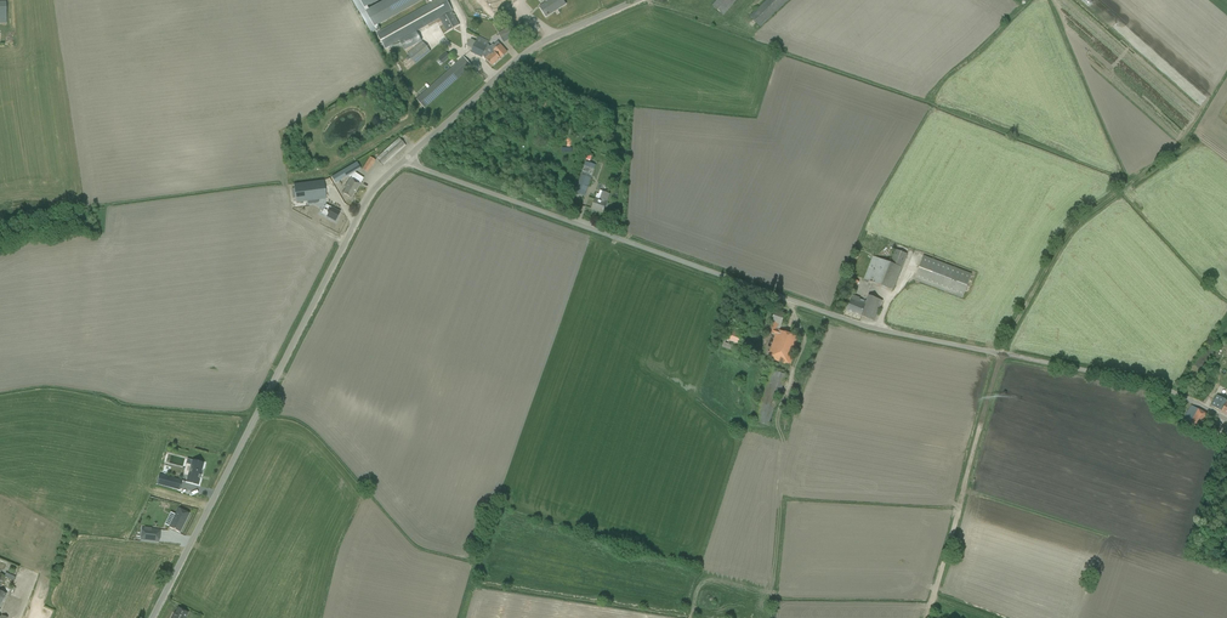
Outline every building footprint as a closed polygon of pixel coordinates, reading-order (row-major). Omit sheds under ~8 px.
[(371,34),(380,29),(378,25),(368,10),(367,7),(363,0),(352,0),(371,34)] [(368,10),(378,25),(423,0),(386,0),(368,10)] [(446,0),(438,0),(377,33),(385,49),(399,41),(405,51),(421,41),(416,32),(439,19),(447,32),(460,24),(446,0)] [(493,9),(496,14),(515,0),(486,0),(493,9)] [(565,4),(563,0),(545,0),(547,3),(539,7),(546,17),(565,4)] [(717,9),(723,15),(736,0),(717,0),(712,5),(717,9)] [(789,0),(766,0),(749,16),(760,27),(789,0)] [(504,42),(517,35),(511,26),(506,29),(498,33),(504,42)] [(500,58),(490,47),(488,45),(489,41),(478,36),(470,53),(482,57),(482,56),(492,66),(500,58)] [(407,54),(416,64),(430,51),(422,41),(407,54)] [(500,58),(507,52),(500,44),(498,42),(494,45),(493,44),(490,47),(500,58)] [(461,59),(416,99),(424,108),(472,66),(463,57),(462,56),(460,58),(461,59)] [(382,166),(405,146),(399,138),(376,158),(382,166)] [(370,157),(362,169),(367,172),(375,160),(370,157)] [(331,177),(333,180),(331,181),(333,185),(347,176),(350,178),(344,188),(345,189),(342,193),(350,198),(363,178),(354,172),(360,169),(356,162),(331,177)] [(585,162),(577,186),(575,192),(584,196),(595,165),(585,162)] [(324,180),(318,181),(294,184),(296,202),(326,198),(324,180)] [(595,199),(593,203),(591,209),(596,210),(596,209),(603,212),(602,213),(609,194),(602,191),(599,200),(595,199)] [(325,204),(323,209),(327,211),(324,215),(335,221),(340,212),(325,204)] [(864,279),(865,279),(864,281),(867,283),(868,281),(893,290),(907,255),(895,250),(890,263),(873,256),(864,279)] [(972,274),(923,255),(914,280),(962,299),(972,274)] [(859,282),(852,278),(848,288),(855,292),(859,282)] [(847,311),(874,321),(882,301),(868,295),(866,302),(859,299),(860,298),(853,295),(847,311)] [(759,355),(767,358),(789,366),(800,338),(776,329),(778,324),(781,325),(784,314),(775,311),(773,317),(759,355)] [(736,352),(745,328),(730,322),(722,347),(736,352)] [(760,401),(753,421),(768,426),(787,375),(767,368),(756,400),(760,401)] [(1211,405),(1226,415),(1226,400),(1226,401),(1216,395),(1211,405)] [(1191,405),(1188,410),(1181,423),(1200,433),(1208,419),(1201,415),(1203,412),(1191,405)] [(1215,421),(1212,426),(1208,433),(1215,436),(1221,425),(1215,421)] [(188,476),(186,482),(198,485),(200,479),(200,478),(200,475),(201,475),(200,475),(201,468),(202,465),(200,464),(195,463),(194,466),(191,465),(189,476),(188,476)] [(159,475),(157,484),(179,490),(181,480),(159,475)] [(179,508),(169,527),(179,532),(189,513),(179,508)] [(33,544),(42,547),(47,531),(38,528),(33,544)] [(142,528),(140,540),(159,542),(160,530),(151,529),(151,531),(144,530),(144,528),(142,528)] [(0,548),(0,553),(18,560),(23,547),(3,539),(0,548)] [(187,613),(178,608),(174,616),(173,615),(172,617),(185,617),(187,613)]
